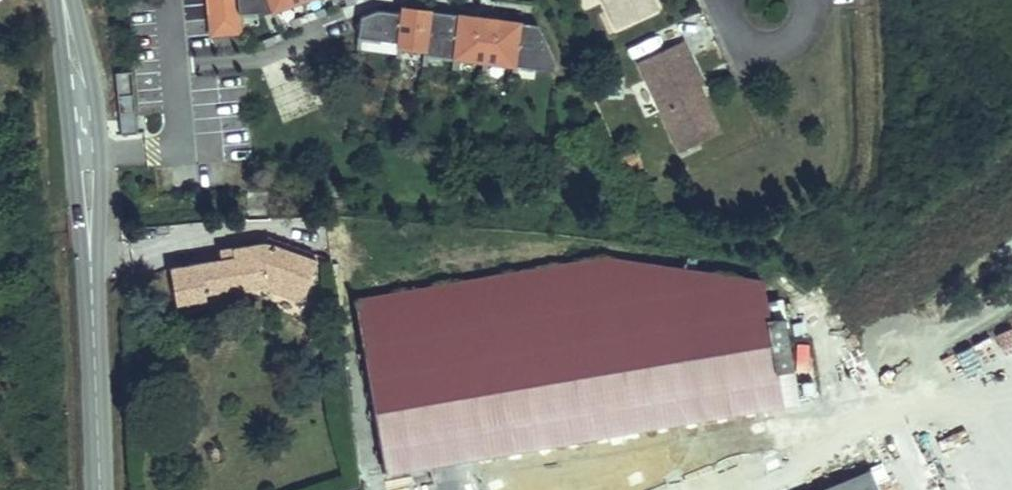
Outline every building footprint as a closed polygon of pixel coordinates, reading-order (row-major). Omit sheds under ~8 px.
[(237,2),(238,13),(256,11),(258,16),(273,10),(269,0),(237,0),(237,2)] [(273,10),(302,0),(269,0),(273,10)] [(273,10),(278,24),(281,23),(277,13),(303,4),(302,0),(273,10)] [(617,28),(656,9),(652,0),(604,0),(617,28)] [(237,2),(208,5),(209,20),(239,17),(238,13),(237,2)] [(429,10),(402,7),(401,13),(398,42),(397,46),(424,49),(429,10)] [(378,10),(360,16),(358,36),(380,39),(398,42),(401,13),(378,10)] [(459,14),(429,10),(424,49),(424,53),(454,57),(459,14)] [(239,17),(240,28),(243,27),(242,17),(258,16),(256,11),(238,13),(239,17)] [(489,18),(459,14),(454,57),(483,61),(489,18)] [(239,17),(209,20),(211,35),(240,32),(240,28),(239,17)] [(519,22),(489,18),(483,61),(513,65),(519,22)] [(538,24),(519,22),(513,65),(535,67),(553,70),(554,62),(538,24)] [(358,36),(356,48),(360,49),(361,41),(380,43),(380,39),(358,36)] [(639,62),(680,150),(719,132),(685,59),(691,56),(683,41),(639,62)] [(397,46),(396,58),(400,58),(402,50),(424,53),(424,49),(397,46)] [(424,53),(422,65),(427,66),(428,58),(453,61),(454,57),(424,53)] [(685,59),(698,86),(703,83),(691,56),(685,59)] [(453,61),(452,69),(457,70),(458,61),(483,65),(483,61),(454,57),(453,61)] [(483,65),(482,73),(487,73),(488,65),(513,69),(513,65),(483,61),(483,65)] [(513,69),(512,77),(516,77),(517,69),(535,71),(535,67),(513,65),(513,69)] [(119,93),(130,92),(128,74),(117,75),(119,93)] [(634,87),(647,114),(660,108),(648,81),(634,87)] [(117,95),(121,135),(137,133),(133,94),(117,95)] [(625,157),(631,169),(641,164),(635,152),(625,157)] [(620,159),(629,178),(644,171),(641,164),(631,169),(625,157),(620,159)] [(304,291),(316,260),(268,242),(233,249),(234,257),(222,259),(171,268),(176,300),(205,295),(204,292),(264,281),(264,276),(304,291)] [(234,257),(233,249),(222,250),(222,258),(222,259),(234,257)] [(800,401),(783,300),(766,302),(762,279),(600,256),(357,299),(363,343),(386,473),(800,401)] [(304,291),(264,276),(264,281),(265,286),(301,300),(304,291)] [(948,481),(972,467),(949,427),(925,441),(948,481)] [(870,467),(816,489),(879,489),(870,467)]
